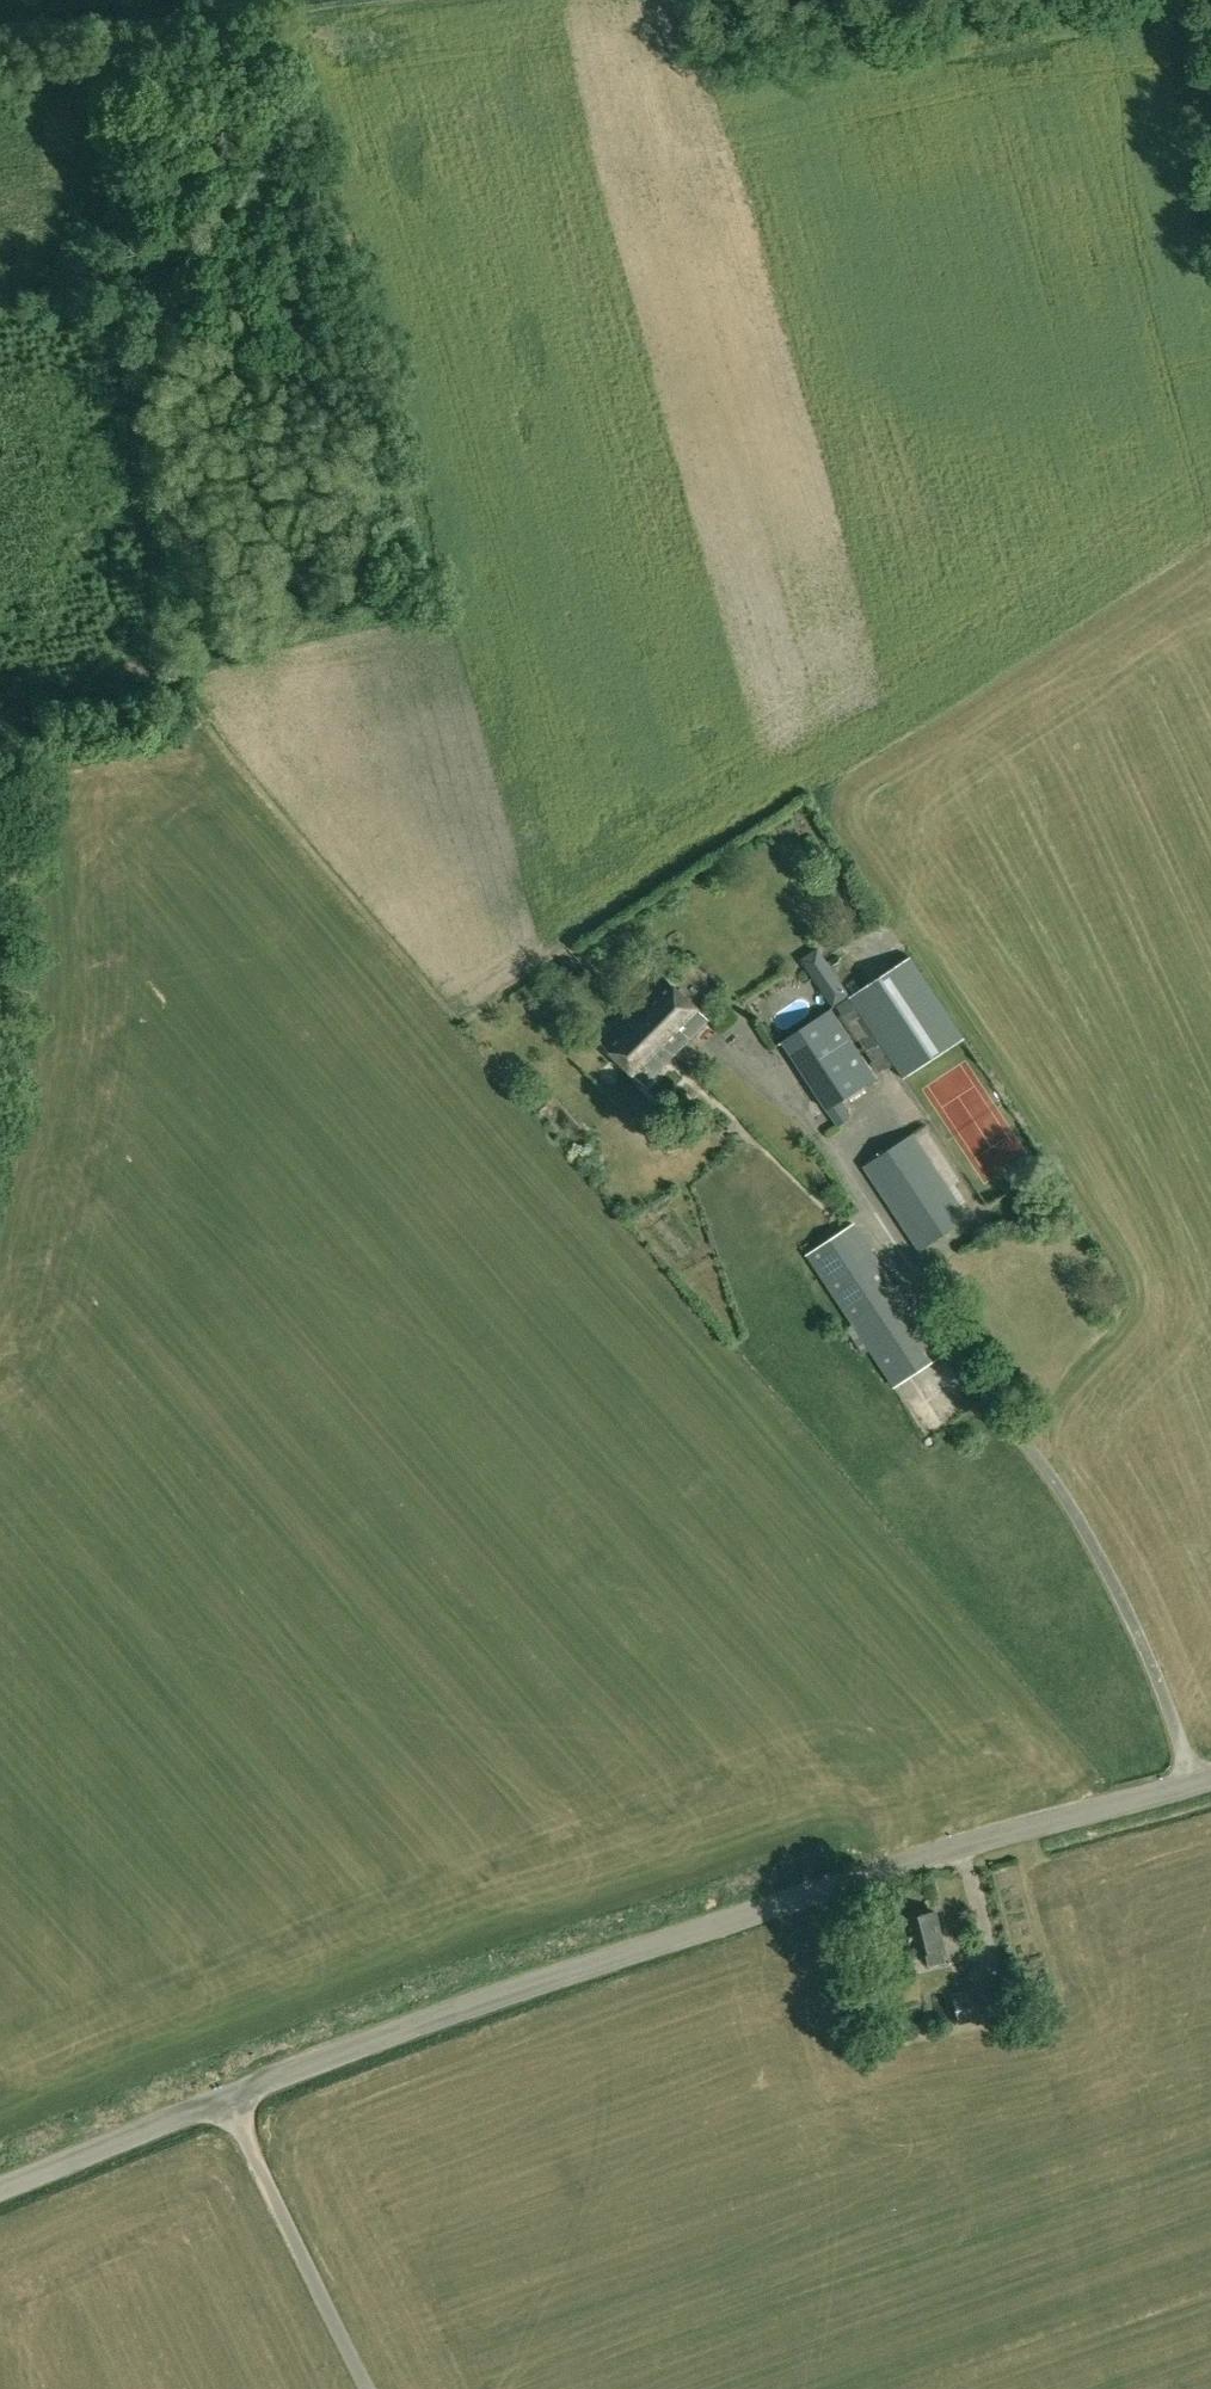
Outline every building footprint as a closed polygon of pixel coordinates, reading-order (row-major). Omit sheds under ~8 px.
[(800,960),(811,975),(828,962),(817,947),(800,960)] [(895,1065),(905,1079),(965,1039),(911,958),(838,1007),(881,1074),(895,1065)] [(665,977),(631,1011),(675,1054),(708,1019),(665,977)] [(644,1085),(675,1054),(631,1011),(601,1042),(644,1085)] [(784,1042),(838,1125),(850,1117),(840,1101),(875,1077),(831,1011),(784,1042)] [(865,1167),(920,1248),(968,1217),(961,1207),(969,1201),(957,1184),(951,1188),(950,1187),(960,1181),(925,1128),(865,1167)] [(942,1356),(936,1349),(854,1224),(808,1254),(896,1387),(942,1356)] [(943,1950),(945,1949),(936,1912),(905,1919),(914,1954),(926,1951),(930,1966),(946,1962),(943,1950)] [(1013,1981),(985,1988),(954,1995),(960,2023),(1021,2009),(1013,1981)]
